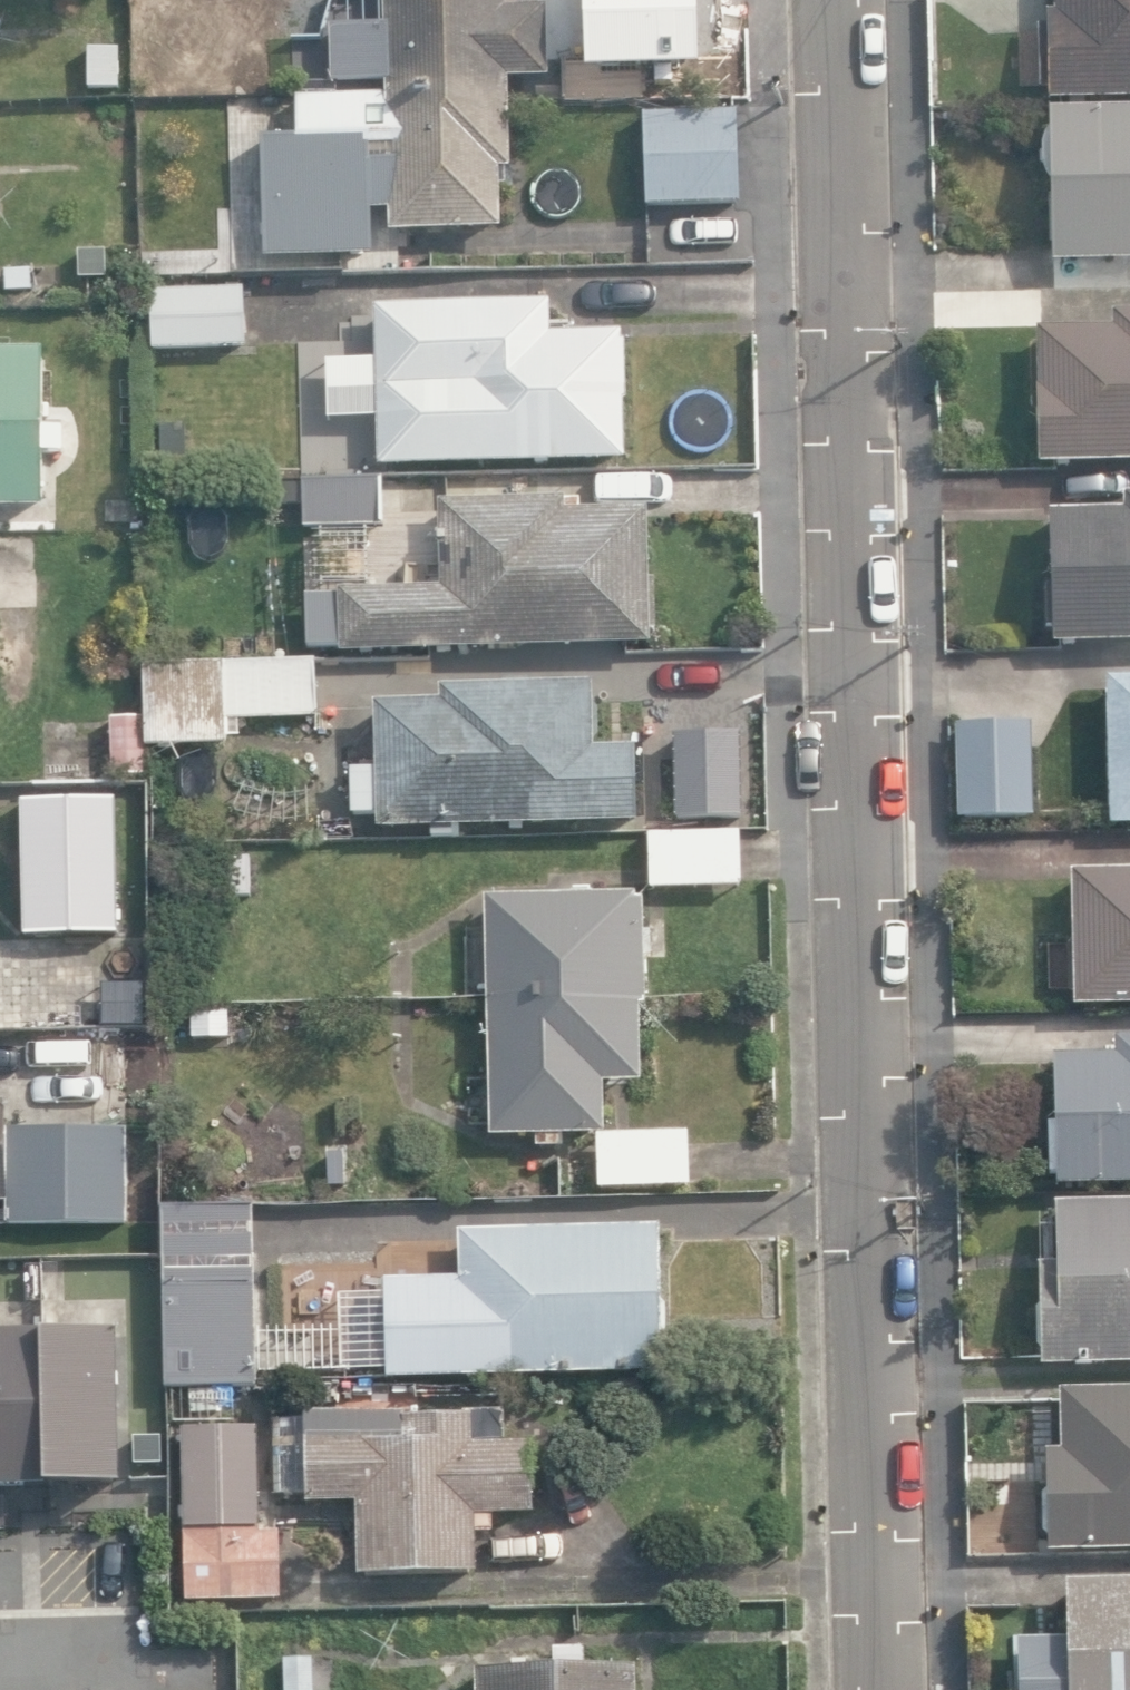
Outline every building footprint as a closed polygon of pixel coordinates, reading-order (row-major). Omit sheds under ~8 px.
[(506,0),(384,0),(384,24),(330,25),(331,85),(385,84),(386,96),(510,94),(510,78),(548,78),(546,6),(506,7),(506,0)] [(1047,95),(1129,93),(1129,0),(1052,0),(1052,5),(1043,5),(1043,18),(1035,19),(1037,83),(1046,83),(1047,95)] [(85,47),(86,87),(124,86),(123,46),(85,47)] [(501,230),(500,170),(512,170),(510,94),(386,96),(296,98),(297,139),(261,140),(263,255),(372,252),(371,208),(389,208),(389,232),(501,230)] [(1050,254),(1129,253),(1129,99),(1046,101),(1050,254)] [(738,111),(643,115),(646,207),(741,204),(738,111)] [(73,238),(73,274),(106,274),(105,237),(73,238)] [(147,285),(149,345),(241,343),(240,283),(147,285)] [(372,459),(621,454),(619,332),(614,332),(614,324),(545,325),(545,295),(369,298),(372,459)] [(1037,456),(1129,454),(1129,304),(1112,304),(1112,319),(1034,321),(1037,456)] [(40,505),(39,450),(63,449),(63,424),(42,424),(41,344),(0,345),(0,505),(40,505)] [(301,471),(301,518),(377,517),(377,471),(301,471)] [(1050,635),(1129,633),(1129,485),(1121,485),(1121,499),(1047,501),(1050,635)] [(339,581),(340,643),(647,637),(647,620),(654,620),(653,571),(646,571),(644,502),(564,504),(563,490),(437,492),(439,579),(339,581)] [(99,514),(138,515),(138,492),(99,492),(99,514)] [(257,631),(258,662),(317,660),(315,629),(257,631)] [(317,660),(258,662),(148,665),(150,745),(227,742),(227,719),(318,716),(317,660)] [(1105,667),(1110,815),(1129,815),(1129,666),(1105,667)] [(433,825),(433,836),(456,835),(456,824),(637,820),(635,746),(591,747),(590,681),(440,684),(441,699),(375,700),(376,767),(352,768),(353,814),(378,814),(378,826),(433,825)] [(954,807),(1028,805),(1026,711),(952,713),(954,807)] [(111,715),(112,775),(143,774),(142,715),(111,715)] [(737,726),(670,727),(671,809),(738,808),(737,726)] [(17,793),(19,927),(113,926),(111,792),(17,793)] [(738,822),(646,824),(647,881),(739,879),(738,822)] [(221,857),(222,895),(252,894),(251,856),(221,857)] [(1073,997),(1129,996),(1129,860),(1070,861),(1073,997)] [(534,1128),(534,1139),(552,1139),(552,1129),(598,1129),(598,1078),(636,1078),(635,998),(643,998),(643,995),(643,898),(635,898),(635,889),(483,890),(483,1128),(534,1128)] [(231,1010),(190,1011),(190,1038),(231,1038),(231,1010)] [(1059,1184),(1129,1183),(1129,1035),(1116,1036),(1116,1053),(1055,1054),(1059,1184)] [(6,1203),(7,1224),(130,1221),(128,1127),(9,1130),(8,1102),(0,1102),(0,1203),(6,1203)] [(592,1132),(592,1189),(688,1188),(687,1131),(592,1132)] [(324,1140),(325,1189),(351,1188),(349,1140),(324,1140)] [(164,1415),(214,1414),(213,1382),(255,1381),(255,1361),(240,1362),(240,1351),(255,1351),(254,1332),(252,1194),(160,1196),(164,1415)] [(1042,1363),(1129,1361),(1129,1200),(1053,1202),(1055,1261),(1040,1261),(1042,1363)] [(660,1299),(659,1225),(460,1229),(461,1276),(384,1278),(386,1377),(662,1371),(662,1353),(669,1347),(667,1304),(660,1299)] [(120,1341),(0,1344),(0,1497),(123,1494),(120,1341)] [(1051,1549),(1129,1547),(1129,1387),(1061,1388),(1063,1448),(1048,1448),(1051,1549)] [(500,1436),(499,1404),(302,1407),(302,1413),(270,1413),(271,1487),(302,1486),(303,1497),(352,1496),(353,1568),(473,1566),(472,1528),(489,1528),(489,1508),(529,1507),(528,1436),(500,1436)] [(179,1519),(254,1518),(253,1418),(178,1419),(179,1519)] [(180,1523),(181,1591),(277,1590),(277,1522),(180,1523)] [(1071,1689),(1129,1689),(1129,1579),(1068,1580),(1071,1689)] [(633,1661),(472,1662),(472,1689),(633,1689),(633,1661)]
